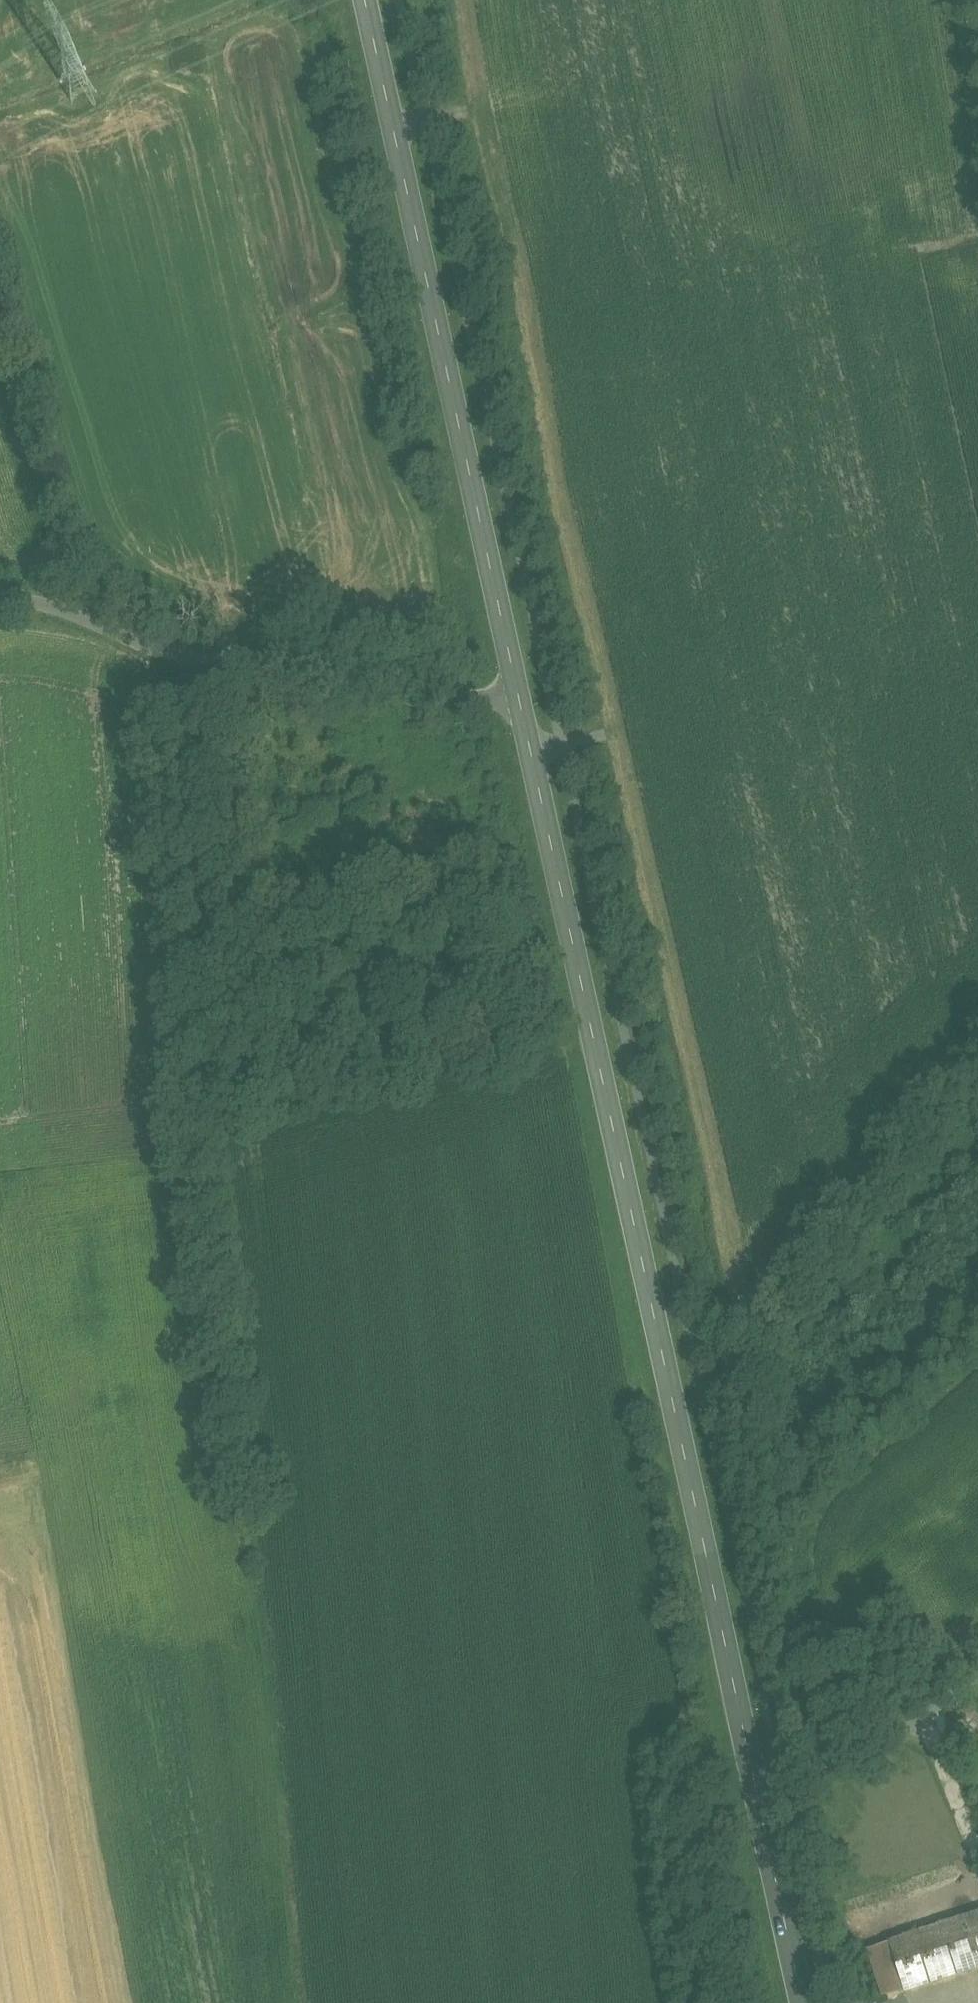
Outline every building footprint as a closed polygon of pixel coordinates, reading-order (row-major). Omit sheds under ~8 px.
[(889,1943),(905,1992),(977,1968),(977,1913),(889,1943)]
